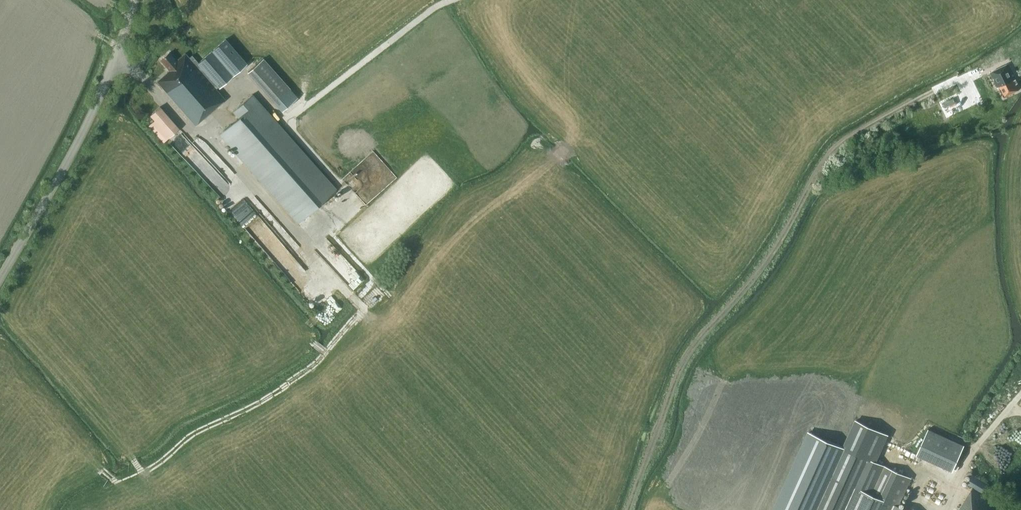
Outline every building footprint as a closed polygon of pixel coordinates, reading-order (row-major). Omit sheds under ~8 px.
[(185,53),(176,60),(172,56),(169,52),(160,59),(164,63),(170,70),(157,81),(164,89),(195,124),(208,113),(211,117),(219,110),(212,103),(224,92),(219,87),(246,63),(225,39),(212,51),(201,60),(198,63),(192,55),(189,58),(185,53)] [(248,71),(254,79),(265,91),(283,111),(298,97),(263,58),(248,71)] [(999,86),(1004,96),(1020,88),(1015,78),(1016,78),(1009,63),(990,72),(997,87),(999,86)] [(299,222),(335,191),(270,117),(272,116),(253,94),(233,111),(239,117),(219,134),(233,150),(235,149),(299,222)] [(149,125),(150,126),(163,142),(179,128),(160,106),(150,114),(154,120),(149,125)] [(278,233),(284,227),(271,213),(264,218),(278,233)] [(314,245),(333,265),(344,255),(325,235),(314,245)] [(950,469),(962,442),(925,426),(913,453),(950,469)] [(897,505),(910,477),(884,466),(872,494),(886,500),(881,509),(908,509),(897,505)] [(982,493),(987,483),(972,474),(967,484),(973,487),(959,509),(1010,509),(982,493)] [(855,486),(831,476),(816,509),(844,509),(855,486)]
